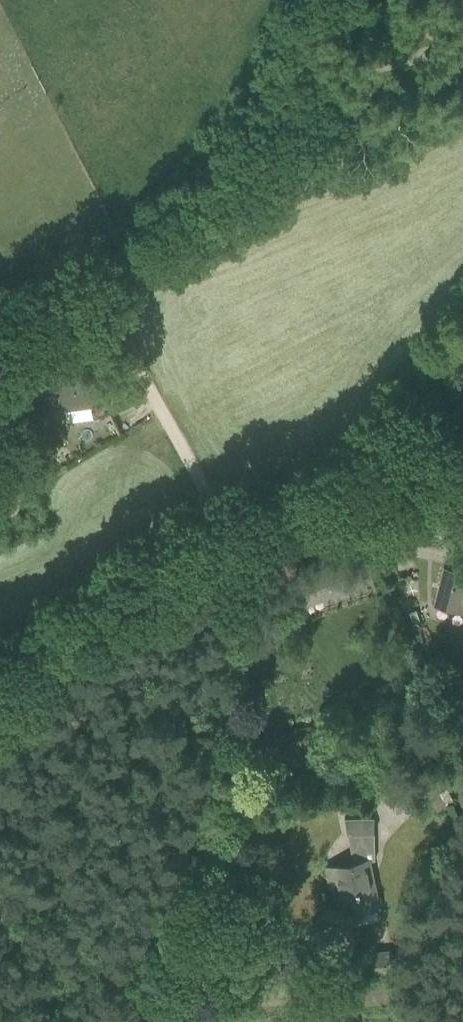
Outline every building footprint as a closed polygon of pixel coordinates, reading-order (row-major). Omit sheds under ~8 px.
[(59,397),(61,410),(91,405),(86,375),(52,380),(49,366),(39,368),(43,392),(53,390),(54,397),(59,397)] [(294,582),(301,601),(361,580),(354,561),(294,582)] [(455,608),(462,610),(462,575),(444,570),(435,603),(455,608)] [(407,791),(420,818),(446,806),(433,779),(407,791)] [(332,867),(341,913),(376,905),(367,860),(374,859),(373,818),(343,818),(353,863),(332,867)] [(361,952),(363,976),(390,973),(389,949),(361,952)] [(359,979),(360,1003),(384,1001),(383,977),(359,979)]
